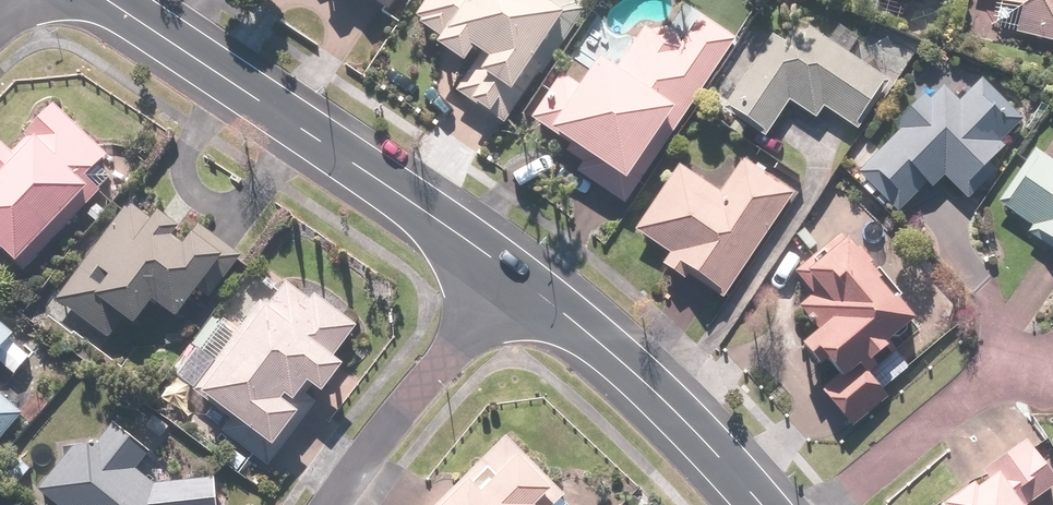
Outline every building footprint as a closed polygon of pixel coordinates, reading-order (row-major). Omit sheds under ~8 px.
[(388,16),(397,0),(362,0),(388,16)] [(543,27),(550,14),(533,5),(536,0),(421,0),(408,23),(429,34),(421,48),(451,66),(457,55),(477,67),(471,78),(460,97),(507,123),(557,35),(543,27)] [(986,29),(1052,43),(1052,0),(992,0),(986,29)] [(837,24),(823,45),(779,16),(716,111),(757,138),(781,102),(809,120),(817,109),(851,131),(882,85),(842,58),(857,37),(837,24)] [(622,209),(729,44),(690,19),(675,41),(642,19),(608,72),(590,61),(572,88),(557,78),(523,131),(573,163),(567,173),(622,209)] [(916,98),(890,121),(897,129),(873,150),(866,141),(847,158),(855,167),(896,214),(923,191),(927,196),(941,183),(952,195),(1001,152),(992,142),(1018,119),(980,76),(946,106),(936,95),(923,106),(916,98)] [(60,99),(18,141),(14,137),(0,151),(0,233),(28,260),(102,186),(94,178),(117,156),(60,99)] [(1030,153),(994,206),(1030,230),(1026,237),(1052,255),(1052,168),(1030,153)] [(717,299),(790,195),(738,159),(714,193),(674,165),(625,234),(717,299)] [(194,317),(244,249),(206,221),(200,230),(174,211),(168,220),(134,195),(60,296),(116,336),(134,312),(146,321),(165,296),(194,317)] [(905,329),(836,237),(789,276),(803,293),(787,307),(810,335),(788,353),(816,386),(811,390),(843,427),(879,397),(860,374),(887,351),(884,347),(905,329)] [(231,413),(222,425),(272,464),(322,400),(312,391),(321,379),(334,390),(358,359),(347,350),(366,325),(325,293),(320,299),(296,280),(287,293),(277,286),(198,388),(231,413)] [(3,357),(20,371),(34,356),(17,341),(25,333),(0,311),(0,360),(3,357)] [(28,415),(0,390),(0,445),(28,415)] [(43,487),(65,504),(228,504),(224,467),(159,476),(146,467),(159,448),(122,422),(105,445),(85,430),(43,487)] [(587,504),(514,434),(450,501),(453,504),(587,504)] [(1020,443),(969,481),(974,488),(964,495),(960,491),(940,504),(1028,504),(1052,487),(1020,443)]
